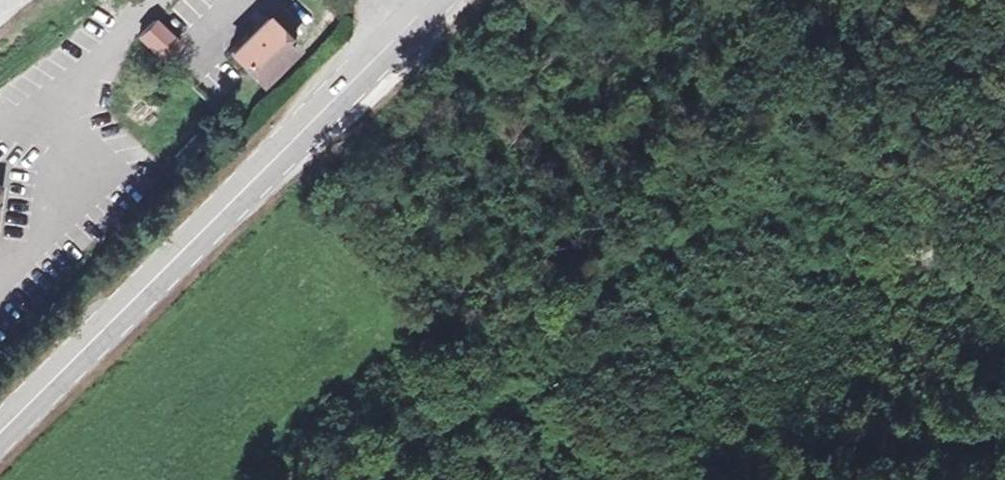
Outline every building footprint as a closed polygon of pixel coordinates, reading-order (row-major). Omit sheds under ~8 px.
[(153,14),(135,33),(160,57),(177,38),(153,14)] [(237,59),(267,88),(303,51),(273,22),(237,59)]
